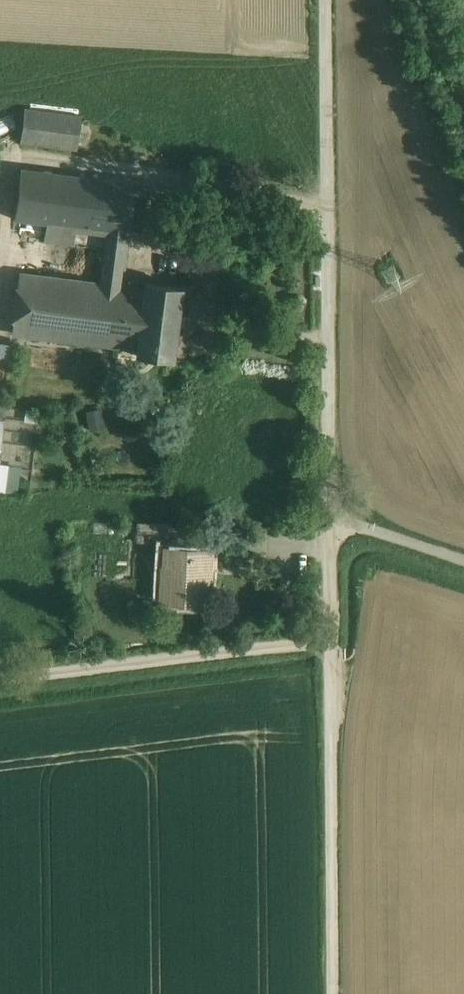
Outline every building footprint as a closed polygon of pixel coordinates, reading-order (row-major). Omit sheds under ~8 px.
[(26,109),(21,142),(78,151),(83,115),(26,107),(26,109)] [(12,332),(115,345),(122,288),(136,183),(21,169),(15,220),(47,224),(45,242),(104,250),(100,285),(19,275),(12,332)] [(122,288),(115,345),(137,348),(136,355),(173,360),(182,288),(145,283),(144,291),(122,288)] [(14,343),(1,342),(0,346),(0,355),(12,357),(14,343)] [(138,523),(137,542),(167,544),(169,525),(138,523)] [(205,550),(166,548),(163,600),(202,602),(205,550)]
